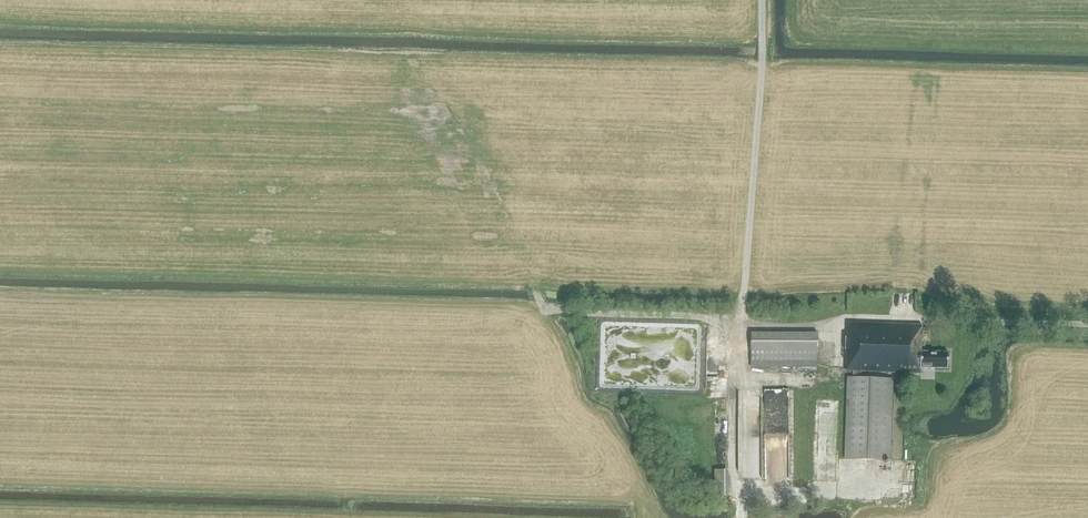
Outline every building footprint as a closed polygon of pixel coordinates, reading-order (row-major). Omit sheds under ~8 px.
[(947,368),(948,352),(921,352),(921,325),(848,323),(848,333),(846,333),(845,371),(852,371),(860,371),(920,373),(920,367),(947,368)] [(817,359),(817,333),(750,333),(750,359),(750,368),(817,368),(817,359)] [(845,450),(844,459),(889,461),(890,452),(892,378),(860,377),(860,371),(852,371),(852,377),(847,376),(845,450)]
